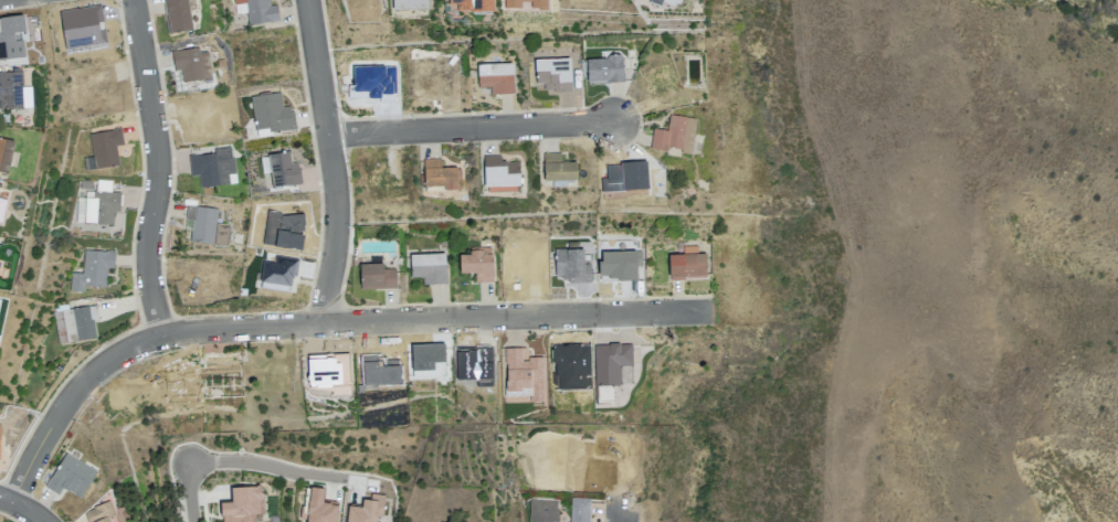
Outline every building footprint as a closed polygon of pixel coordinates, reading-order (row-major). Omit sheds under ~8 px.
[(166,14),(164,0),(187,0),(192,30),(167,34),(164,14),(166,14)] [(235,14),(233,0),(269,0),(270,6),(276,4),(278,20),(247,24),(245,12),(235,14)] [(391,10),(391,0),(427,0),(428,9),(391,10)] [(449,4),(448,0),(492,0),(493,11),(466,12),(466,10),(456,10),(456,4),(449,4)] [(170,50),(176,49),(176,51),(198,47),(199,53),(207,52),(211,77),(182,83),(180,70),(173,71),(170,50)] [(586,60),(587,81),(588,82),(607,81),(607,83),(623,82),(622,57),(619,53),(609,54),(605,58),(586,60)] [(476,64),(511,63),(513,93),(491,94),(489,86),(477,87),(476,64)] [(11,109),(0,110),(0,72),(9,72),(21,72),(22,87),(30,87),(31,107),(22,107),(11,108),(11,109)] [(668,114),(696,118),(690,155),(681,152),(681,149),(667,147),(666,151),(648,148),(652,128),(666,130),(668,114)] [(88,134),(114,129),(114,128),(120,127),(123,145),(116,146),(118,166),(96,170),(95,168),(85,170),(83,158),(92,156),(88,134)] [(7,173),(0,172),(0,138),(13,141),(12,151),(18,152),(15,168),(9,166),(7,173)] [(188,155),(199,153),(200,155),(213,153),(213,149),(229,147),(231,158),(233,157),(236,183),(199,188),(198,175),(190,175),(188,155)] [(542,153),(560,152),(560,160),(567,160),(567,162),(576,162),(576,181),(544,181),(542,153)] [(483,156),(499,155),(499,161),(505,161),(505,162),(518,162),(519,185),(516,185),(484,187),(483,156)] [(422,159),(440,158),(441,168),(456,167),(457,190),(424,191),(422,159)] [(75,196),(85,198),(85,191),(95,191),(96,180),(110,180),(110,192),(119,192),(118,212),(113,212),(112,225),(83,223),(83,222),(74,222),(75,196)] [(187,205),(217,209),(215,223),(229,224),(226,245),(213,243),(213,245),(189,241),(191,220),(184,220),(187,205)] [(667,255),(669,280),(706,279),(705,254),(697,254),(697,245),(683,246),(683,254),(667,255)] [(458,254),(470,254),(470,247),(489,246),(491,254),(492,254),(492,281),(474,281),(474,273),(458,273),(458,254)] [(84,249),(104,252),(105,249),(114,251),(113,269),(107,268),(105,288),(84,286),(84,292),(68,290),(70,273),(82,273),(84,249)] [(409,254),(410,277),(422,277),(422,285),(446,284),(446,277),(445,277),(444,253),(409,254)] [(359,264),(382,263),(382,268),(394,268),(395,288),(360,289),(359,264)] [(52,311),(96,305),(98,318),(93,319),(95,338),(57,343),(52,311)] [(65,452),(96,471),(80,498),(68,490),(67,492),(62,488),(57,494),(44,487),(65,452)] [(219,502),(220,516),(222,515),(222,521),(240,521),(253,521),(252,514),(260,514),(260,513),(262,513),(262,491),(260,491),(260,484),(255,484),(255,486),(230,487),(231,501),(219,502)] [(337,505),(335,521),(306,521),(306,519),(299,519),(300,505),(304,507),(303,512),(307,512),(309,487),(324,489),(321,502),(329,503),(329,504),(337,505)] [(552,521),(528,521),(529,498),(556,500),(556,521),(552,521)] [(590,499),(589,521),(569,521),(570,498),(590,499)] [(107,518),(109,521),(87,521),(83,512),(93,509),(92,508),(108,501),(115,515),(107,518)]
